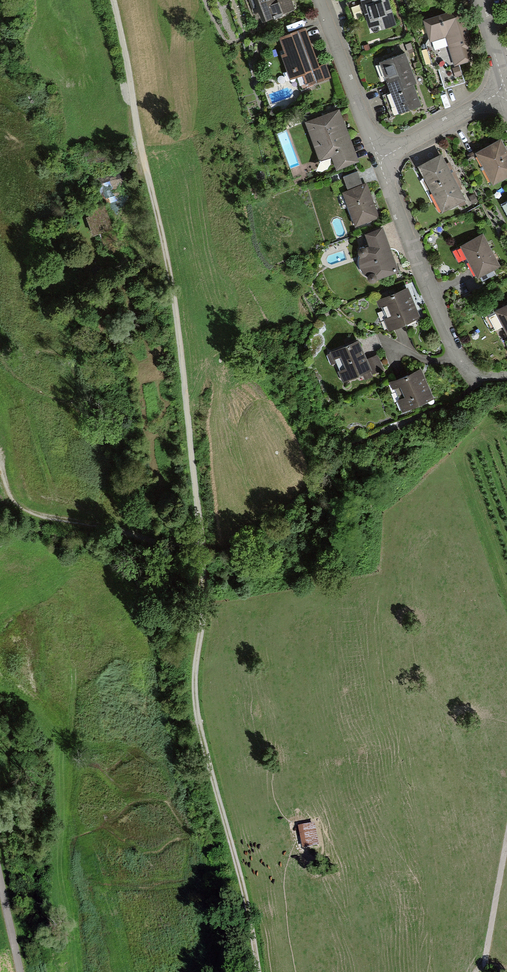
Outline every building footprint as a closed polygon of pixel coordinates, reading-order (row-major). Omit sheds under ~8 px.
[(294,7),(291,0),(251,0),(254,11),(260,9),(263,17),(294,7)] [(369,24),(381,21),(382,25),(396,20),(389,0),(361,0),(369,24)] [(470,47),(459,10),(423,20),(429,40),(445,36),(454,65),(468,61),(465,49),(470,47)] [(319,65),(304,26),(279,35),(283,48),(279,50),(289,78),(302,73),(306,85),(330,76),(325,63),(319,65)] [(380,60),(399,111),(421,102),(413,81),(416,80),(405,50),(380,60)] [(354,161),(335,110),(304,121),(318,159),(331,155),(336,168),(354,161)] [(476,150),(493,182),(506,174),(506,151),(500,137),(476,150)] [(466,198),(441,152),(418,164),(443,210),(466,198)] [(356,223),(380,214),(374,199),(367,181),(363,182),(358,170),(343,176),(348,187),(343,190),(356,223)] [(103,206),(89,211),(91,216),(87,218),(93,234),(111,228),(103,206)] [(379,277),(399,269),(383,226),(367,232),(372,244),(367,246),(364,246),(362,247),(360,250),(360,253),(361,255),(360,260),(360,267),(364,273),(369,275),(369,278),(371,280),(374,281),(377,279),(379,277)] [(500,263),(483,232),(460,244),(476,275),(500,263)] [(419,315),(408,286),(376,299),(388,328),(419,315)] [(495,310),(506,331),(506,304),(495,310)] [(367,358),(358,339),(326,353),(331,364),(337,362),(344,378),(368,367),(370,371),(381,367),(375,354),(367,358)] [(421,366),(392,379),(401,401),(398,402),(402,412),(435,398),(421,366)] [(318,819),(294,823),(301,860),(325,856),(318,819)]
